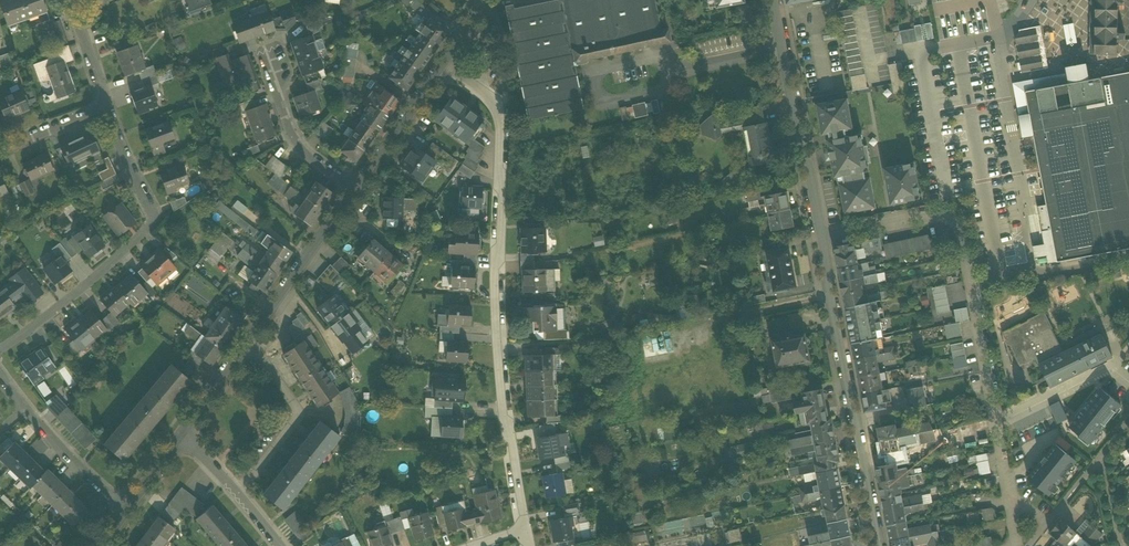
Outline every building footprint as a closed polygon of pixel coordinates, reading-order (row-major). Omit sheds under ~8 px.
[(8,27),(48,13),(43,0),(0,0),(0,4),(8,27)] [(191,19),(215,10),(210,0),(185,0),(191,19)] [(411,9),(417,1),(415,0),(397,0),(411,9)] [(528,120),(584,109),(574,63),(670,42),(667,28),(663,29),(660,14),(657,14),(654,0),(558,0),(553,1),(513,9),(512,5),(506,6),(505,7),(505,10),(528,120)] [(1054,0),(1058,20),(1070,17),(1066,0),(1054,0)] [(1120,1),(1120,0),(1096,0),(1095,54),(1117,55),(1118,40),(1126,40),(1126,34),(1118,33),(1118,5),(1119,1),(1120,1)] [(427,8),(417,1),(411,9),(425,19),(430,10),(427,8)] [(430,3),(427,8),(430,10),(437,15),(440,10),(430,3)] [(735,7),(739,27),(753,24),(748,4),(735,7)] [(1050,11),(1044,7),(1041,12),(1046,16),(1050,11)] [(280,17),(292,13),(290,8),(279,13),(280,17)] [(851,77),(864,74),(852,9),(838,11),(851,77)] [(268,13),(253,18),(259,35),(275,30),(271,20),(268,13)] [(275,30),(286,30),(295,22),(292,13),(280,17),(271,20),(275,30)] [(239,43),(259,35),(253,18),(242,22),(242,24),(233,27),(239,43)] [(416,30),(420,33),(438,45),(448,32),(430,19),(423,29),(419,26),(416,30)] [(306,25),(309,32),(321,28),(319,21),(306,25)] [(1071,22),(1059,24),(1062,34),(1064,45),(1075,42),(1071,22)] [(925,24),(928,40),(934,38),(931,23),(925,24)] [(915,26),(915,29),(918,42),(924,40),(921,25),(915,26)] [(1015,39),(1022,73),(1044,69),(1036,28),(1021,30),(1015,39)] [(911,43),(918,42),(915,29),(909,30),(911,43)] [(900,31),(903,44),(909,43),(907,30),(900,31)] [(896,46),(903,44),(900,31),(894,33),(896,46)] [(420,33),(399,62),(417,75),(438,45),(420,33)] [(297,59),(316,52),(313,42),(310,35),(292,42),(297,59)] [(321,39),(313,42),(316,52),(325,49),(321,39)] [(137,45),(136,46),(144,68),(145,68),(137,45)] [(71,61),(66,46),(56,50),(53,51),(57,63),(62,62),(63,64),(66,63),(71,61)] [(145,69),(144,68),(136,46),(117,52),(125,76),(138,71),(145,69)] [(342,77),(353,78),(356,58),(357,51),(346,50),(344,57),(342,71),(342,77)] [(124,76),(125,76),(117,52),(116,53),(124,76)] [(322,69),(316,52),(297,59),(306,84),(318,80),(315,71),(322,69)] [(1,69),(14,64),(10,54),(0,57),(0,65),(1,69)] [(246,83),(249,92),(260,89),(248,54),(237,58),(237,59),(230,62),(230,61),(220,64),(220,65),(227,86),(230,85),(232,92),(240,90),(239,86),(246,83)] [(215,59),(217,66),(220,65),(220,64),(230,61),(227,55),(215,59)] [(49,75),(57,97),(75,90),(71,81),(72,80),(69,72),(68,73),(66,68),(68,67),(66,63),(63,64),(62,62),(57,63),(50,66),(48,59),(33,65),(39,79),(49,75)] [(406,91),(417,75),(399,62),(388,78),(406,91)] [(902,63),(890,65),(895,93),(907,91),(902,63)] [(1068,84),(1058,86),(1037,90),(1027,92),(1026,93),(1027,98),(1028,106),(1029,113),(1030,114),(1021,116),(1019,116),(1021,127),(1023,138),(1032,136),(1034,136),(1041,173),(1047,205),(1045,205),(1038,206),(1043,231),(1051,230),(1057,260),(1057,261),(1059,262),(1128,249),(1128,73),(1090,80),(1087,64),(1077,66),(1066,67),(1069,84),(1068,84)] [(138,71),(141,80),(156,75),(153,65),(145,68),(144,68),(145,69),(138,71)] [(227,94),(232,92),(230,85),(227,86),(220,65),(217,66),(227,94)] [(1014,83),(1013,83),(1019,115),(1020,114),(1029,113),(1028,106),(1027,98),(1026,93),(1027,92),(1037,90),(1058,86),(1068,84),(1066,75),(1066,73),(1014,83)] [(864,74),(851,77),(854,90),(867,88),(864,74)] [(141,80),(144,86),(158,81),(156,75),(141,80)] [(367,86),(372,90),(377,83),(372,79),(367,86)] [(312,91),(312,92),(321,89),(318,80),(306,84),(309,92),(312,91)] [(364,105),(368,105),(372,105),(389,115),(399,101),(391,95),(392,94),(377,83),(372,90),(363,102),(364,105)] [(136,109),(147,105),(148,107),(157,104),(150,86),(144,88),(131,93),(136,109)] [(294,97),(301,116),(310,112),(309,110),(318,107),(312,92),(312,91),(309,92),(294,97)] [(6,121),(13,117),(12,115),(29,108),(22,93),(13,97),(12,94),(0,99),(0,107),(6,121)] [(434,120),(466,143),(482,120),(451,97),(434,120)] [(239,104),(242,112),(245,111),(257,107),(254,99),(239,104)] [(653,112),(653,114),(659,112),(657,99),(650,101),(651,102),(653,112)] [(851,211),(871,208),(871,204),(874,204),(870,179),(866,179),(864,167),(867,167),(867,164),(870,163),(867,145),(863,146),(862,139),(859,140),(858,136),(847,138),(846,129),(852,128),(848,103),(844,104),(843,101),(823,104),(824,109),(819,110),(824,134),(829,133),(830,141),(836,176),(843,175),(844,183),(841,184),(845,207),(850,207),(851,211)] [(634,116),(634,118),(647,115),(647,113),(645,104),(644,102),(631,105),(632,107),(634,116)] [(245,111),(256,142),(275,136),(267,112),(269,111),(267,103),(257,107),(245,111)] [(367,113),(365,115),(381,126),(389,115),(372,105),(368,105),(364,110),(367,113)] [(704,135),(717,140),(722,136),(722,133),(744,129),(744,128),(747,127),(763,124),(763,121),(765,121),(762,106),(717,114),(713,115),(702,124),(704,135)] [(619,108),(622,121),(628,119),(628,117),(626,108),(626,107),(619,108)] [(632,107),(626,108),(628,117),(634,116),(632,107)] [(12,115),(13,117),(30,110),(29,108),(12,115)] [(365,115),(361,121),(377,132),(381,126),(365,115)] [(361,121),(348,139),(364,151),(377,132),(361,121)] [(144,130),(153,153),(164,149),(162,143),(174,138),(168,122),(144,130)] [(315,134),(326,141),(334,130),(323,122),(315,134)] [(747,146),(751,166),(775,162),(772,147),(773,147),(771,137),(770,137),(767,123),(763,124),(747,127),(751,145),(747,146)] [(60,148),(69,165),(70,164),(69,163),(82,157),(83,158),(100,150),(91,133),(60,148)] [(355,163),(364,151),(348,139),(339,151),(355,163)] [(469,145),(470,145),(481,153),(485,147),(473,139),(469,145)] [(434,162),(438,164),(446,152),(434,144),(426,155),(435,161),(434,162)] [(246,149),(248,155),(260,151),(258,145),(246,149)] [(482,154),(481,153),(470,145),(466,151),(467,151),(478,159),(482,154)] [(400,166),(421,181),(434,162),(435,161),(426,155),(414,146),(400,166)] [(479,160),(478,159),(467,151),(463,157),(465,158),(476,165),(479,160)] [(458,161),(446,152),(438,164),(450,173),(458,161)] [(23,165),(31,180),(53,169),(46,155),(33,161),(33,160),(23,165)] [(274,174),(281,179),(287,170),(271,157),(264,166),(274,174)] [(477,166),(476,165),(465,158),(461,163),(462,164),(473,171),(477,166)] [(159,173),(167,193),(169,193),(177,190),(175,186),(189,181),(182,164),(159,173)] [(474,172),(473,171),(462,164),(457,171),(469,179),(474,172)] [(915,195),(920,194),(915,167),(911,168),(911,165),(886,169),(892,204),(916,199),(915,195)] [(98,173),(103,182),(116,175),(112,167),(98,173)] [(268,182),(280,192),(286,183),(281,179),(274,174),(268,182)] [(100,184),(103,190),(120,182),(117,176),(100,184)] [(21,184),(26,196),(33,192),(27,180),(21,184)] [(306,199),(322,210),(334,194),(316,181),(309,190),(311,191),(306,199)] [(291,186),(286,183),(280,192),(284,195),(291,186)] [(297,192),(291,186),(284,195),(292,200),(296,194),(297,192)] [(461,206),(481,207),(482,188),(462,187),(461,206)] [(746,192),(748,202),(761,199),(760,190),(746,192)] [(767,205),(769,214),(791,209),(787,192),(764,196),(766,206),(767,205)] [(170,202),(174,212),(187,203),(185,197),(170,202)] [(382,218),(387,218),(398,218),(402,218),(402,210),(403,205),(403,199),(383,198),(382,218)] [(311,226),(322,210),(306,199),(300,207),(296,205),(293,208),(297,211),(295,215),(311,226)] [(235,223),(240,218),(219,201),(214,206),(235,223)] [(233,206),(243,214),(246,209),(237,201),(233,206)] [(106,218),(119,235),(135,223),(120,204),(114,209),(113,214),(106,218)] [(113,214),(114,209),(104,216),(106,218),(113,214)] [(791,211),(791,209),(769,214),(772,231),(794,227),(792,217),(793,217),(792,211),(791,211)] [(235,223),(253,237),(258,233),(240,218),(235,223)] [(397,226),(398,218),(387,218),(386,225),(388,227),(396,227),(397,226)] [(89,225),(74,237),(83,249),(90,257),(105,246),(89,225)] [(522,252),(522,253),(533,252),(542,252),(542,238),(544,238),(544,228),(521,228),(522,252)] [(210,248),(223,258),(236,243),(223,233),(210,248)] [(258,241),(260,243),(267,234),(265,233),(258,241)] [(464,253),(477,254),(478,235),(456,233),(455,241),(454,252),(464,253)] [(267,234),(260,243),(269,250),(276,240),(267,234)] [(884,246),(887,259),(945,246),(944,238),(930,241),(929,236),(884,246)] [(77,254),(83,249),(74,237),(68,241),(77,254)] [(59,242),(60,243),(71,258),(77,254),(68,241),(65,238),(59,242)] [(865,248),(865,251),(882,248),(880,238),(855,243),(856,250),(865,248)] [(276,240),(269,250),(285,262),(292,252),(276,240)] [(358,257),(375,271),(389,255),(373,240),(367,246),(364,246),(362,249),(362,252),(363,252),(358,257)] [(65,263),(71,258),(60,243),(52,249),(58,257),(60,256),(65,263)] [(837,263),(838,269),(859,265),(856,250),(855,243),(834,247),(836,253),(835,253),(837,263)] [(256,260),(260,263),(264,257),(247,244),(243,249),(256,260)] [(160,251),(169,261),(176,255),(165,246),(160,251)] [(767,250),(771,272),(793,268),(789,249),(776,251),(775,248),(767,250)] [(259,288),(264,292),(275,276),(276,275),(260,263),(256,260),(243,249),(237,256),(255,270),(247,281),(252,284),(250,287),(256,291),(259,288)] [(153,256),(151,258),(166,276),(175,268),(169,261),(160,251),(159,250),(152,256),(153,256)] [(276,275),(285,262),(269,250),(264,257),(260,263),(276,275)] [(520,252),(520,261),(534,261),(533,252),(522,253),(522,252),(520,252)] [(463,261),(465,261),(476,262),(477,262),(477,254),(464,253),(463,261)] [(403,266),(389,255),(375,271),(388,283),(403,266)] [(44,268),(55,284),(71,271),(65,263),(60,256),(58,257),(44,268)] [(157,284),(166,276),(151,258),(148,260),(141,265),(142,267),(151,277),(157,284)] [(343,259),(334,268),(343,277),(352,268),(343,259)] [(534,270),(534,261),(520,261),(521,271),(523,271),(523,270),(534,270)] [(868,263),(859,265),(861,277),(876,274),(876,271),(875,267),(868,268),(868,263)] [(841,282),(861,277),(859,265),(838,269),(841,282)] [(451,266),(451,276),(450,286),(474,288),(475,273),(476,268),(465,267),(451,266)] [(137,272),(146,282),(151,277),(142,267),(137,272)] [(22,296),(28,303),(42,292),(34,282),(33,282),(23,268),(9,279),(12,282),(12,281),(23,296),(22,296)] [(329,291),(343,277),(334,268),(320,282),(329,291)] [(796,287),(793,268),(771,272),(773,280),(774,285),(766,287),(768,295),(783,292),(783,289),(796,287)] [(523,271),(523,292),(546,291),(555,291),(554,269),(545,270),(545,269),(534,270),(523,270),(523,271)] [(124,282),(116,288),(129,303),(132,306),(147,293),(141,286),(131,274),(123,281),(124,282)] [(876,274),(861,277),(863,285),(879,282),(877,274),(876,274)] [(864,290),(863,285),(861,277),(841,282),(843,295),(864,290)] [(9,312),(15,307),(13,304),(22,296),(23,296),(12,281),(12,282),(0,291),(0,319),(9,312)] [(390,292),(395,296),(404,285),(399,281),(390,292)] [(156,293),(146,282),(141,286),(147,293),(151,297),(156,293)] [(945,286),(932,288),(938,314),(951,311),(945,286)] [(114,316),(129,303),(116,288),(101,301),(111,312),(114,316)] [(846,308),(869,303),(868,295),(865,295),(864,290),(843,295),(846,308)] [(881,292),(868,295),(869,303),(877,301),(882,300),(881,292)] [(751,297),(753,305),(766,302),(764,294),(751,297)] [(317,308),(331,326),(348,313),(334,295),(317,308)] [(674,303),(676,310),(684,308),(683,301),(674,303)] [(877,301),(869,303),(846,308),(847,317),(848,316),(849,322),(848,322),(850,329),(851,329),(852,335),(851,335),(853,344),(873,340),(882,338),(884,338),(877,301)] [(449,306),(448,314),(447,326),(459,326),(460,326),(460,324),(470,324),(471,307),(449,306)] [(556,331),(556,330),(555,308),(555,306),(524,307),(524,308),(525,332),(543,331),(556,331)] [(226,308),(215,323),(233,335),(244,321),(226,308)] [(563,308),(555,308),(556,330),(566,329),(565,320),(564,320),(563,308)] [(967,308),(954,310),(956,323),(959,323),(969,321),(967,308)] [(91,309),(78,319),(95,340),(107,331),(107,330),(100,321),(91,309)] [(360,330),(365,326),(353,309),(348,313),(360,330)] [(111,312),(106,317),(114,326),(118,321),(114,316),(111,312)] [(296,316),(297,318),(304,327),(309,323),(301,312),(296,316)] [(1013,355),(1019,367),(1036,358),(1039,365),(1053,358),(1041,334),(1052,329),(1053,328),(1045,312),(1028,320),(1028,321),(1020,325),(1020,324),(1003,332),(1009,346),(1010,346),(1015,354),(1013,355)] [(360,330),(348,313),(331,326),(343,342),(344,341),(359,331),(360,330)] [(441,325),(447,326),(448,314),(438,313),(437,325),(441,325)] [(787,315),(790,329),(804,326),(801,313),(787,315)] [(647,316),(649,326),(678,320),(677,314),(673,315),(668,316),(663,315),(660,315),(656,314),(650,315),(647,316)] [(107,331),(114,326),(106,317),(100,321),(107,330),(107,331)] [(305,328),(304,327),(297,318),(292,322),(293,323),(300,332),(305,328)] [(82,350),(95,340),(78,319),(65,330),(74,340),(82,350)] [(283,354),(303,341),(289,321),(275,342),(283,354)] [(223,350),(233,335),(215,323),(205,337),(207,339),(223,350)] [(946,325),(948,337),(961,335),(959,323),(956,323),(946,325)] [(441,325),(440,332),(454,333),(458,333),(459,326),(447,326),(441,325)] [(183,331),(195,340),(200,333),(190,326),(187,330),(185,329),(183,331)] [(359,331),(366,340),(373,335),(365,326),(360,330),(359,331)] [(543,331),(543,340),(567,339),(566,329),(556,330),(556,331),(543,331)] [(1064,353),(1052,329),(1041,334),(1053,358),(1064,353)] [(344,341),(352,352),(366,341),(366,340),(359,331),(344,341)] [(809,338),(806,337),(805,334),(795,336),(794,331),(774,335),(775,340),(773,340),(778,367),(810,361),(808,346),(810,344),(810,341),(809,338)] [(453,342),(454,333),(440,332),(440,342),(447,343),(447,342),(453,342)] [(305,338),(312,349),(318,345),(311,334),(305,338)] [(1050,387),(1092,366),(1113,356),(1102,334),(1064,353),(1053,358),(1039,365),(1050,387)] [(873,340),(875,350),(879,350),(883,349),(882,338),(873,340)] [(212,366),(223,350),(207,339),(196,355),(203,360),(212,366)] [(66,346),(74,357),(82,350),(74,340),(66,346)] [(855,359),(876,355),(875,350),(873,340),(853,344),(855,359)] [(311,395),(318,406),(338,393),(330,382),(325,374),(319,366),(303,341),(283,354),(290,365),(289,365),(293,370),(294,370),(300,379),(307,390),(311,396),(311,395)] [(446,361),(467,362),(468,343),(453,342),(447,342),(447,343),(446,352),(446,361)] [(950,345),(953,358),(965,356),(966,356),(963,343),(950,345)] [(68,362),(74,357),(66,346),(60,351),(68,362)] [(19,364),(30,380),(39,373),(41,375),(54,366),(42,348),(19,364)] [(191,351),(187,356),(180,368),(192,376),(200,365),(203,360),(196,355),(191,351)] [(880,355),(876,355),(877,363),(896,359),(894,352),(880,355)] [(526,355),(526,372),(552,371),(552,355),(552,354),(544,354),(526,355)] [(560,355),(559,355),(552,355),(552,371),(561,371),(560,355)] [(879,373),(877,363),(876,355),(855,359),(859,377),(879,373)] [(967,366),(965,356),(953,358),(952,358),(954,369),(967,366)] [(172,365),(149,392),(168,407),(190,381),(172,365)] [(325,374),(330,382),(335,378),(330,370),(325,374)] [(526,372),(527,386),(553,385),(552,371),(526,372)] [(42,378),(41,375),(39,373),(30,380),(33,384),(42,378)] [(859,377),(862,394),(883,390),(879,373),(859,377)] [(452,400),(464,401),(465,379),(436,377),(434,398),(434,399),(452,400)] [(527,386),(527,401),(553,400),(553,385),(527,386)] [(341,400),(344,412),(344,425),(341,432),(356,441),(359,403),(349,386),(338,393),(341,400)] [(907,390),(911,409),(912,409),(927,405),(922,386),(907,390)] [(773,393),(775,402),(798,398),(796,388),(773,393)] [(1121,405),(1100,388),(1070,426),(1091,443),(1121,405)] [(395,389),(388,389),(390,404),(397,403),(395,389)] [(802,393),(803,401),(806,412),(826,408),(823,389),(802,393)] [(883,390),(885,402),(892,401),(889,389),(883,390)] [(885,402),(883,390),(862,394),(865,412),(886,408),(885,402)] [(149,392),(127,418),(146,434),(168,407),(149,392)] [(48,407),(86,448),(96,439),(55,395),(49,400),(51,402),(48,407)] [(973,396),(960,398),(961,405),(974,403),(973,396)] [(434,406),(434,399),(434,398),(425,398),(425,406),(434,406)] [(434,399),(434,406),(434,407),(452,408),(452,400),(434,399)] [(554,415),(553,400),(527,401),(528,417),(546,417),(554,416),(554,415)] [(800,413),(806,412),(803,401),(794,403),(796,414),(800,413)] [(1060,401),(1050,406),(1058,424),(1068,419),(1060,401)] [(451,418),(452,408),(434,407),(434,406),(425,406),(425,417),(431,417),(434,418),(442,418),(442,417),(451,418)] [(811,423),(813,430),(833,426),(832,417),(828,418),(826,408),(806,412),(800,413),(801,421),(807,420),(808,424),(811,423)] [(913,417),(912,409),(911,409),(903,410),(905,419),(913,417)] [(879,416),(881,422),(894,419),(893,413),(879,416)] [(442,417),(442,418),(441,435),(442,435),(461,436),(462,418),(451,418),(442,417)] [(123,460),(146,434),(127,418),(105,445),(123,460)] [(442,436),(442,435),(441,435),(442,418),(434,418),(434,424),(431,424),(430,436),(442,436)] [(969,435),(973,434),(983,432),(980,420),(966,423),(969,435)] [(307,437),(298,449),(317,464),(324,456),(323,456),(332,443),(333,444),(339,436),(319,421),(310,433),(307,437)] [(754,423),(756,431),(764,429),(762,421),(754,423)] [(928,422),(914,425),(916,434),(930,431),(928,422)] [(898,438),(916,434),(914,425),(914,423),(902,425),(902,428),(896,429),(898,438)] [(539,426),(541,438),(556,436),(554,424),(546,425),(539,426)] [(880,441),(898,438),(896,429),(895,424),(878,428),(880,441)] [(813,430),(814,435),(815,443),(836,440),(833,426),(813,430)] [(935,441),(935,440),(934,430),(930,431),(916,434),(918,442),(921,444),(935,441)] [(985,445),(983,432),(973,434),(976,446),(985,445)] [(536,439),(539,459),(554,457),(564,455),(563,445),(568,444),(566,434),(556,436),(541,438),(536,439)] [(916,434),(898,438),(899,446),(905,444),(918,442),(916,434)] [(792,448),(815,443),(814,435),(796,439),(795,441),(791,442),(792,448)] [(5,452),(14,443),(8,437),(0,446),(0,448),(5,452)] [(900,451),(899,446),(898,438),(880,441),(883,454),(887,453),(900,451)] [(836,440),(815,443),(817,450),(818,457),(839,453),(836,440)] [(918,442),(905,444),(907,452),(919,450),(918,442)] [(12,465),(23,454),(17,448),(18,447),(14,443),(5,452),(0,457),(0,458),(6,464),(8,462),(12,465)] [(792,455),(817,450),(815,443),(792,448),(791,449),(792,455)] [(1028,478),(1049,495),(1076,461),(1055,444),(1046,457),(1045,456),(1041,461),(1041,462),(1028,478)] [(737,447),(739,457),(750,455),(748,445),(737,447)] [(485,448),(465,447),(464,454),(484,456),(485,448)] [(298,449),(284,467),(303,482),(317,464),(298,449)] [(900,451),(887,453),(889,465),(896,463),(904,461),(906,461),(904,450),(900,451)] [(19,472),(22,475),(33,464),(27,458),(28,456),(25,453),(23,454),(12,465),(10,468),(16,474),(19,472)] [(817,472),(838,468),(837,462),(840,461),(839,453),(818,457),(819,464),(816,464),(817,472)] [(980,474),(991,472),(987,453),(977,455),(978,462),(980,474)] [(554,457),(555,464),(568,461),(567,454),(564,455),(554,457)] [(978,462),(977,455),(968,457),(969,464),(978,462)] [(570,468),(568,461),(555,464),(556,471),(561,470),(570,468)] [(33,485),(35,483),(43,474),(37,468),(39,466),(35,463),(33,464),(22,475),(20,478),(26,483),(29,481),(33,485)] [(879,482),(899,478),(898,473),(898,469),(896,463),(889,465),(876,467),(879,482)] [(790,469),(792,477),(817,472),(816,464),(790,469)] [(298,490),(303,482),(284,467),(263,495),(282,510),(288,502),(297,489),(298,490)] [(820,487),(821,490),(841,486),(838,468),(817,472),(820,487)] [(974,468),(965,469),(966,476),(974,475),(974,468)] [(43,495),(45,493),(56,482),(57,480),(53,476),(52,478),(46,472),(45,472),(43,474),(35,483),(39,486),(37,489),(43,495)] [(542,476),(546,498),(565,494),(565,493),(562,480),(561,473),(557,474),(542,476)] [(909,485),(908,482),(907,477),(899,478),(901,487),(909,485)] [(571,478),(562,480),(565,493),(573,492),(571,478)] [(902,493),(901,487),(899,478),(879,482),(882,497),(901,493),(902,493)] [(53,505),(55,503),(66,491),(67,490),(64,486),(62,488),(56,482),(45,493),(49,496),(47,499),(53,505)] [(471,488),(473,495),(488,491),(487,485),(471,488)] [(800,488),(801,495),(809,493),(821,490),(820,487),(815,488),(814,486),(812,485),(800,488)] [(824,509),(845,505),(841,486),(821,490),(821,493),(822,496),(824,509)] [(203,507),(181,489),(161,515),(173,524),(185,509),(195,517),(203,507)] [(471,511),(474,524),(481,522),(500,518),(500,517),(503,516),(500,506),(498,506),(494,490),(488,491),(473,495),(477,510),(471,511)] [(810,499),(817,497),(816,494),(821,493),(821,490),(809,493),(810,499)] [(63,515),(65,512),(76,501),(78,500),(74,496),(72,497),(66,491),(55,503),(59,506),(57,509),(63,515)] [(817,498),(817,497),(810,499),(809,493),(801,495),(802,502),(815,500),(817,498)] [(884,511),(904,507),(902,500),(901,493),(882,497),(884,511)] [(921,496),(923,504),(927,503),(932,502),(930,494),(921,496)] [(802,502),(801,495),(792,497),(794,504),(802,502)] [(960,497),(961,508),(972,506),(970,495),(960,497)] [(921,496),(902,500),(904,507),(918,505),(923,504),(921,496)] [(383,516),(391,513),(386,499),(378,502),(383,516)] [(468,500),(461,502),(462,508),(463,508),(464,513),(470,511),(468,500)] [(82,507),(76,501),(65,512),(69,516),(67,519),(73,525),(88,510),(84,506),(82,507)] [(441,507),(443,513),(462,508),(461,502),(441,507)] [(562,506),(563,513),(579,511),(578,503),(562,506)] [(827,516),(828,523),(847,518),(845,505),(824,509),(822,510),(823,516),(827,516)] [(918,505),(904,507),(905,513),(919,511),(918,505)] [(220,545),(225,545),(237,535),(212,506),(197,519),(203,527),(205,525),(217,539),(216,541),(220,545)] [(434,509),(438,525),(446,524),(443,513),(441,507),(434,509)] [(907,522),(905,513),(904,507),(884,511),(887,526),(907,522)] [(405,529),(412,527),(409,517),(414,516),(412,508),(399,512),(401,517),(405,529)] [(463,508),(462,508),(443,513),(446,524),(448,531),(466,526),(463,513),(464,513),(463,508)] [(985,520),(995,518),(993,508),(983,509),(985,520)] [(463,513),(466,526),(474,524),(471,511),(470,511),(464,513),(463,513)] [(426,512),(414,516),(409,517),(412,527),(415,540),(432,535),(426,512)] [(286,521),(299,536),(309,528),(296,513),(286,521)] [(385,522),(393,519),(391,513),(383,516),(384,521),(385,522)] [(160,517),(151,528),(166,540),(175,529),(160,517)] [(401,517),(393,519),(397,532),(405,529),(401,517)] [(550,521),(553,542),(572,538),(570,526),(573,525),(572,517),(550,521)] [(828,523),(830,531),(832,540),(851,535),(847,518),(828,523)] [(388,535),(397,532),(393,519),(385,522),(384,522),(385,526),(386,526),(388,535)] [(1066,545),(1067,544),(1077,533),(1075,532),(1062,520),(1051,532),(1066,545)] [(1086,520),(1075,532),(1077,533),(1080,536),(1091,524),(1086,520)] [(385,522),(384,521),(376,523),(373,528),(374,530),(385,526),(384,522),(385,522)] [(890,541),(909,537),(908,532),(907,522),(887,526),(890,541)] [(931,526),(932,533),(938,531),(940,531),(938,524),(931,526)] [(1091,545),(1092,545),(1102,534),(1091,524),(1080,536),(1091,545)] [(203,527),(216,541),(217,539),(205,525),(203,527)] [(911,531),(908,532),(909,537),(932,533),(931,526),(931,525),(912,528),(911,529),(911,531)] [(372,545),(392,545),(388,535),(386,526),(385,526),(374,530),(367,532),(372,545)] [(739,527),(727,531),(731,542),(743,539),(739,527)] [(166,540),(151,528),(142,539),(152,545),(162,545),(166,540)] [(313,533),(309,528),(299,536),(303,541),(313,533)] [(633,542),(647,540),(646,530),(631,531),(633,542)] [(811,544),(832,540),(830,531),(809,536),(811,544)] [(909,537),(911,545),(915,545),(928,544),(928,545),(941,545),(938,531),(932,533),(909,537)] [(1077,533),(1067,544),(1070,545),(1074,541),(1080,545),(1091,545),(1080,536),(1077,533)] [(237,535),(225,545),(247,545),(237,535)] [(353,545),(359,545),(354,535),(348,537),(353,545)] [(832,540),(833,544),(833,545),(853,545),(851,535),(832,540)] [(343,545),(353,545),(348,537),(348,536),(339,541),(342,545),(343,545)] [(909,537),(890,541),(891,545),(911,545),(909,537)] [(978,545),(993,545),(991,537),(977,540),(978,545)]
